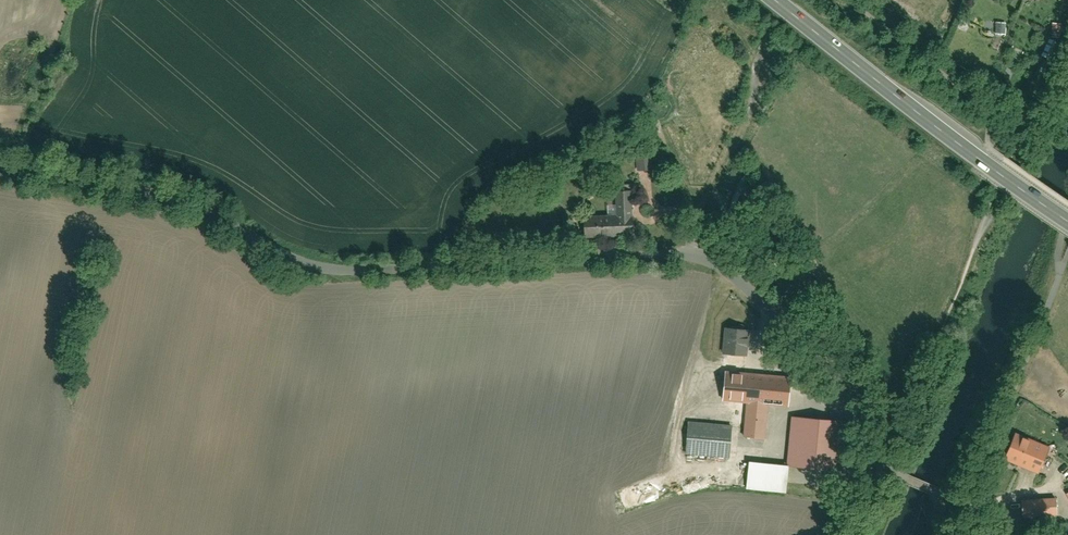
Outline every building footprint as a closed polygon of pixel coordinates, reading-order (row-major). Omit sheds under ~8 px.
[(994,33),(1004,33),(1004,22),(994,22),(994,33)] [(1050,23),(1050,35),(1058,35),(1059,23),(1050,23)] [(1043,59),(1051,63),(1058,45),(1050,42),(1043,59)] [(585,221),(586,235),(635,232),(633,193),(620,194),(622,219),(585,221)] [(787,403),(789,376),(748,374),(750,331),(728,330),(727,353),(736,353),(735,373),(729,373),(728,400),(751,401),(750,435),(765,436),(767,402),(787,403)] [(907,383),(902,390),(908,395),(914,388),(907,383)] [(798,418),(793,470),(855,476),(857,455),(842,453),(846,423),(798,418)] [(732,426),(692,425),(691,451),(731,452),(732,426)] [(1003,462),(1039,476),(1050,450),(1014,435),(1003,462)] [(790,467),(751,464),(749,487),(789,489),(790,467)] [(1067,505),(1067,487),(1060,493),(1067,505)] [(1037,516),(1038,498),(1015,498),(1015,516),(1037,516)]
